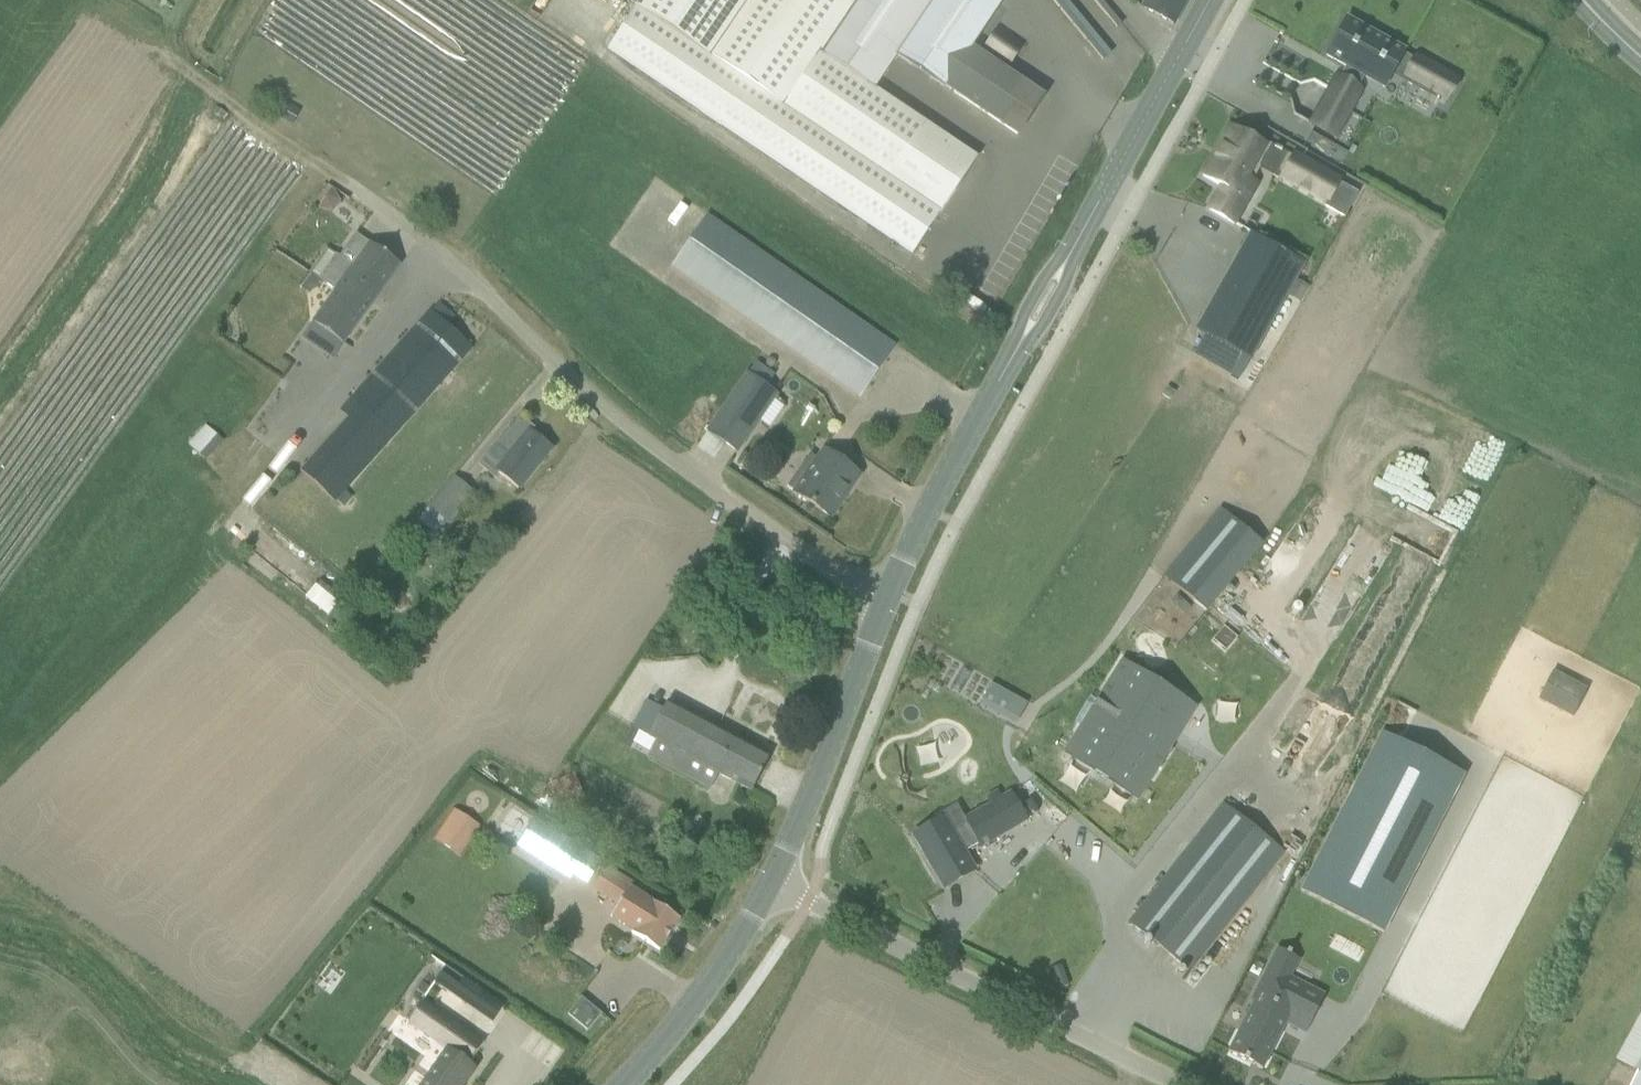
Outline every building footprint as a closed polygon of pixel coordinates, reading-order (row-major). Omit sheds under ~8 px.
[(608,49),(913,253),(944,207),(977,158),(874,89),(897,54),(1017,134),(1042,96),(970,48),(1000,4),(994,0),(640,0),(639,2),(608,49)] [(1141,7),(1173,25),(1187,0),(1145,0),(1141,7)] [(1337,76),(1310,125),(1334,137),(1360,89),(1357,87),(1364,75),(1384,86),(1391,74),(1393,70),(1405,77),(1403,80),(1444,103),(1456,80),(1416,57),(1414,60),(1402,54),(1404,51),(1346,19),(1326,55),(1350,69),(1344,80),(1337,76)] [(287,103),(279,116),(292,124),(299,111),(287,103)] [(1209,209),(1228,220),(1233,223),(1256,180),(1245,174),(1262,145),(1230,127),(1203,175),(1222,186),(1209,209)] [(1340,182),(1343,177),(1294,150),(1278,180),(1324,205),(1323,206),(1344,218),(1358,192),(1340,182)] [(323,194),(317,207),(331,210),(339,199),(331,186),(323,194)] [(672,265),(842,384),(860,397),(895,346),(707,214),(672,265)] [(1304,263),(1269,243),(1250,232),(1196,329),(1205,334),(1194,353),(1231,374),(1242,354),(1250,359),(1304,263)] [(335,291),(302,338),(333,359),(400,264),(369,243),(352,266),(325,248),(308,272),(335,291)] [(309,273),(299,287),(306,292),(319,287),(323,282),(318,279),(309,273)] [(1296,278),(1287,294),(1300,302),(1309,286),(1296,278)] [(336,501),(456,365),(472,347),(447,325),(454,317),(438,302),(352,399),(360,407),(303,471),(336,501)] [(736,452),(749,434),(776,395),(766,388),(774,377),(756,364),(748,376),(747,375),(707,432),(736,452)] [(520,489),(539,465),(553,448),(531,431),(533,428),(518,417),(480,465),(493,476),(497,471),(520,489)] [(206,461),(224,442),(205,424),(187,443),(206,461)] [(859,474),(822,449),(816,457),(810,453),(788,487),(794,492),(830,517),(859,474)] [(274,486),(293,464),(287,458),(267,479),(274,486)] [(461,510),(474,494),(454,478),(428,508),(429,509),(419,521),(420,523),(414,529),(433,545),(439,538),(443,540),(465,514),(461,510)] [(1218,611),(1270,540),(1221,504),(1169,576),(1218,611)] [(482,533),(496,544),(506,533),(492,521),(482,533)] [(328,614),(340,601),(319,583),(308,596),(328,614)] [(1078,729),(1063,753),(1138,800),(1153,776),(1172,746),(1153,734),(1178,695),(1121,659),(1078,729)] [(1552,671),(1538,699),(1573,717),(1587,689),(1552,671)] [(984,704),(1020,724),(1032,702),(996,683),(984,704)] [(717,773),(731,781),(751,791),(769,756),(667,702),(648,737),(655,741),(647,758),(709,790),(717,773)] [(1381,733),(1301,890),(1383,932),(1463,775),(1381,733)] [(483,775),(514,792),(521,778),(491,761),(483,775)] [(573,772),(550,782),(559,805),(583,795),(573,772)] [(939,814),(942,818),(914,834),(944,887),(975,869),(964,851),(976,845),(978,848),(1026,820),(1009,791),(964,817),(957,804),(939,814)] [(1189,970),(1202,953),(1283,851),(1222,803),(1128,922),(1189,970)] [(460,856),(480,827),(454,810),(435,838),(460,856)] [(588,886),(604,862),(535,818),(516,847),(570,882),(573,876),(588,886)] [(661,907),(628,886),(629,885),(604,868),(591,889),(617,906),(609,918),(640,938),(659,950),(679,919),(661,907)] [(1254,1001),(1228,1052),(1262,1069),(1285,1023),(1305,1033),(1313,1017),(1324,995),(1305,985),(1289,977),(1298,959),(1278,949),(1269,967),(1268,966),(1251,999),(1254,1001)] [(445,966),(434,982),(464,1003),(475,987),(445,966)] [(467,1011),(560,1069),(576,1043),(483,985),(467,1011)] [(571,1014),(592,1031),(607,1013),(586,996),(571,1014)] [(407,1021),(435,1041),(442,1032),(453,1039),(421,1084),(462,1084),(474,1068),(469,1064),(483,1043),(421,1000),(407,1021)] [(1618,1059),(1639,1071),(1640,1072),(1640,1017),(1618,1059)] [(1631,1084),(1640,1084),(1640,1072),(1639,1071),(1635,1078),(1631,1084)]
